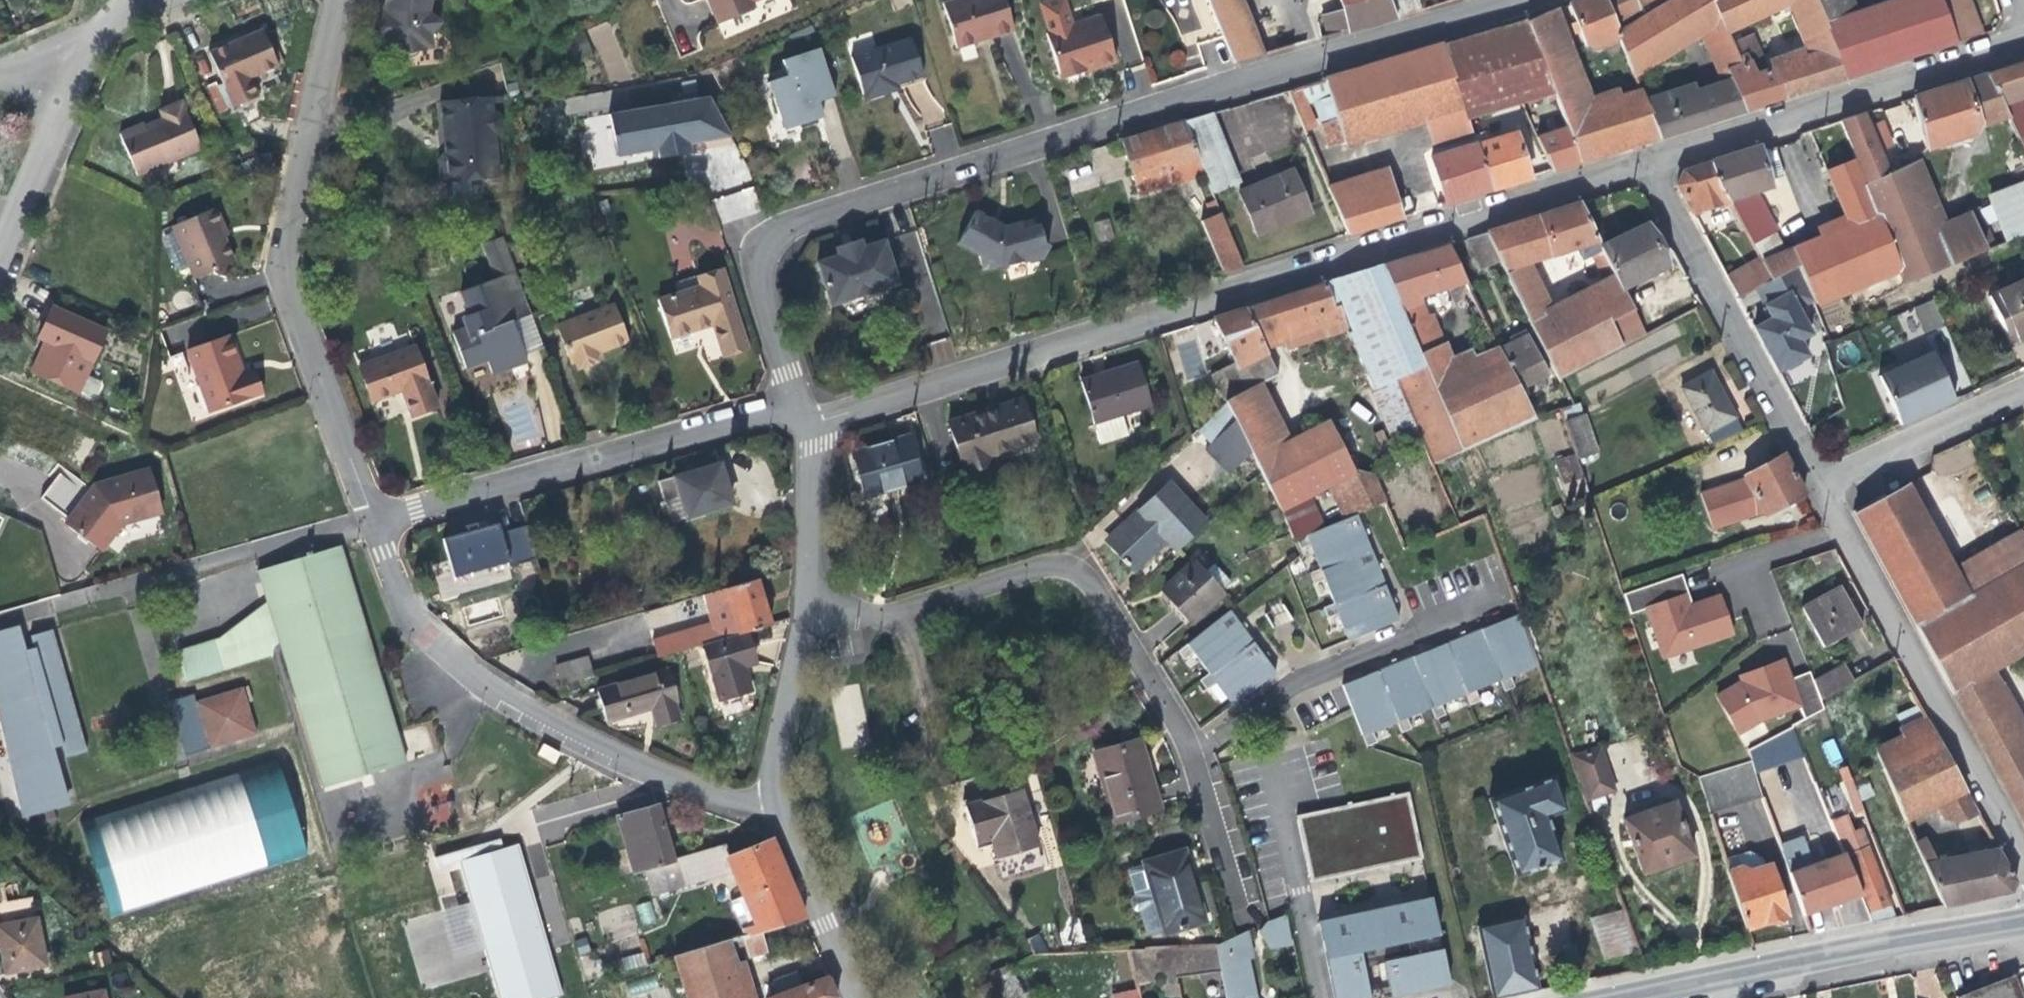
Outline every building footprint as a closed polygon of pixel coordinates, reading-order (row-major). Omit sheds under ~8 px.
[(365,7),(373,23),(372,28),(412,44),(417,33),(432,26),(425,12),(430,0),(369,0),(365,7)] [(715,24),(751,8),(748,1),(751,0),(704,0),(715,24)] [(961,0),(943,0),(958,45),(973,41),(961,0)] [(973,41),(995,34),(1016,27),(1007,0),(961,0),(973,41)] [(1230,59),(1231,63),(1258,56),(1238,0),(1208,0),(1230,59)] [(1341,10),(1319,17),(1325,37),(1367,25),(1394,17),(1388,3),(1387,0),(1338,0),(1341,10)] [(1388,3),(1394,17),(1420,9),(1417,0),(1399,0),(1388,3)] [(1566,3),(1581,46),(1593,46),(1617,32),(1605,0),(1573,0),(1566,3)] [(1617,32),(1641,15),(1636,0),(1605,0),(1617,32)] [(1617,32),(1635,76),(1699,33),(1719,20),(1711,0),(1663,0),(1641,15),(1617,32)] [(1719,20),(1723,30),(1793,7),(1794,10),(1803,8),(1812,56),(1806,57),(1815,88),(1849,77),(1830,21),(1821,0),(1711,0),(1719,20)] [(1830,21),(1859,11),(1854,0),(1821,0),(1830,21)] [(1849,77),(1957,42),(1942,0),(1893,0),(1859,11),(1830,21),(1849,77)] [(1957,42),(1980,34),(1968,0),(1942,0),(1957,42)] [(1547,11),(1525,21),(1553,90),(1560,110),(1563,116),(1587,107),(1547,11)] [(1117,59),(1102,14),(1047,31),(1061,77),(1093,66),(1117,59)] [(1719,20),(1699,33),(1716,64),(1723,84),(1733,81),(1727,68),(1737,63),(1731,49),(1723,30),(1719,20)] [(1525,21),(1441,46),(1467,120),(1525,104),(1522,99),(1545,93),(1553,90),(1525,21)] [(276,66),(259,29),(233,40),(207,51),(232,108),(256,97),(249,78),(276,66)] [(899,80),(923,73),(910,35),(851,53),(865,96),(889,89),(887,84),(899,80)] [(1731,49),(1737,63),(1746,60),(1744,53),(1740,45),(1731,49)] [(836,94),(819,46),(783,58),(787,74),(769,80),(785,129),(805,123),(819,118),(813,102),(820,99),(836,94)] [(1441,46),(1323,81),(1329,98),(1338,122),(1323,126),(1331,146),(1346,142),(1346,143),(1428,120),(1436,147),(1448,144),(1473,136),(1467,120),(1441,46)] [(1744,53),(1746,60),(1754,57),(1752,51),(1744,53)] [(1733,81),(1723,84),(1726,92),(1732,105),(1740,102),(1744,111),(1777,100),(1790,95),(1779,67),(1768,70),(1761,73),(1756,61),(1754,57),(1746,60),(1737,63),(1727,68),(1733,81)] [(1779,67),(1790,95),(1815,88),(1806,57),(1779,67)] [(1761,73),(1768,70),(1765,59),(1756,61),(1761,73)] [(1984,77),(1995,100),(2023,91),(2023,63),(2013,67),(1984,77)] [(1984,77),(1964,82),(1978,127),(2004,119),(1995,100),(1984,77)] [(1323,81),(1302,87),(1308,104),(1314,103),(1329,98),(1323,81)] [(1940,90),(1911,100),(1923,153),(1971,137),(1978,127),(1964,82),(1940,90)] [(1645,102),(1660,138),(1687,129),(1708,122),(1700,99),(1695,84),(1645,102)] [(1302,87),(1285,92),(1293,110),(1305,106),(1308,104),(1302,87)] [(1560,110),(1553,90),(1545,93),(1553,112),(1560,110)] [(1634,93),(1587,107),(1563,116),(1568,127),(1582,162),(1626,149),(1660,138),(1645,102),(1641,92),(1634,93)] [(1700,99),(1708,122),(1744,111),(1740,102),(1732,105),(1726,92),(1700,99)] [(656,105),(611,113),(616,138),(627,137),(631,152),(658,147),(680,143),(689,141),(731,134),(711,96),(669,103),(665,101),(659,102),(656,105)] [(2003,107),(2019,143),(2023,141),(2023,97),(2003,107)] [(1329,98),(1314,103),(1323,126),(1338,122),(1329,98)] [(813,102),(819,118),(825,116),(820,99),(813,102)] [(195,148),(176,101),(154,109),(158,122),(150,126),(140,131),(138,125),(113,135),(131,175),(195,148)] [(445,106),(447,139),(451,140),(451,151),(448,151),(448,156),(446,156),(441,161),(443,180),(448,185),(502,181),(498,138),(501,137),(506,133),(505,120),(500,115),(497,115),(496,103),(445,106)] [(1305,106),(1293,110),(1302,131),(1316,125),(1305,106)] [(1181,122),(1203,173),(1212,193),(1239,181),(1209,114),(1181,122)] [(1854,117),(1836,123),(1853,161),(1862,183),(1886,173),(1875,148),(1888,142),(1880,123),(1872,127),(1865,114),(1854,117)] [(1559,116),(1564,129),(1568,127),(1563,116),(1559,116)] [(1157,130),(1119,142),(1137,194),(1203,173),(1181,122),(1157,130)] [(1302,131),(1304,136),(1318,130),(1316,125),(1302,131)] [(1564,129),(1539,137),(1553,170),(1567,167),(1582,162),(1568,127),(1564,129)] [(1518,133),(1477,145),(1492,190),(1513,184),(1532,178),(1518,133)] [(1473,136),(1448,144),(1451,154),(1477,145),(1473,136)] [(618,154),(631,152),(627,137),(616,138),(618,154)] [(691,149),(689,141),(680,143),(682,151),(691,149)] [(682,151),(680,143),(658,147),(659,155),(674,152),(682,151)] [(1433,159),(1447,204),(1472,197),(1492,190),(1477,145),(1451,154),(1433,159)] [(1763,147),(1754,150),(1762,175),(1769,173),(1771,180),(1765,182),(1766,184),(1780,179),(1770,151),(1763,147)] [(1733,156),(1708,164),(1730,207),(1734,206),(1731,200),(1752,194),(1752,198),(1769,194),(1766,184),(1765,182),(1762,175),(1754,150),(1733,156)] [(1853,161),(1826,173),(1848,226),(1876,215),(1862,183),(1853,161)] [(1730,207),(1708,164),(1681,173),(1675,186),(1685,203),(1692,215),(1730,207)] [(1862,183),(1876,215),(1899,270),(1905,283),(1994,249),(1976,212),(1938,231),(1907,164),(1886,173),(1862,183)] [(1257,236),(1274,228),(1272,224),(1308,208),(1294,171),(1240,195),(1257,236)] [(1769,173),(1762,175),(1765,182),(1771,180),(1769,173)] [(1335,206),(1347,236),(1382,225),(1403,218),(1398,203),(1393,187),(1335,206)] [(2023,224),(2023,189),(1984,208),(1998,237),(2023,224)] [(728,213),(756,213),(756,191),(729,191),(728,213)] [(1734,206),(1730,207),(1749,243),(1770,233),(1752,198),(1752,194),(1731,200),(1734,206)] [(1398,203),(1403,218),(1416,214),(1411,199),(1398,203)] [(1602,248),(1581,205),(1546,215),(1487,233),(1499,257),(1505,270),(1560,381),(1623,348),(1611,325),(1633,313),(1622,290),(1602,248)] [(192,279),(232,263),(223,241),(217,229),(222,226),(216,207),(170,225),(192,279)] [(1272,224),(1274,228),(1293,221),(1311,214),(1308,208),(1272,224)] [(1201,222),(1225,274),(1245,268),(1220,214),(1201,222)] [(1876,215),(1848,226),(1790,250),(1799,268),(1814,300),(1815,303),(1899,270),(1876,215)] [(1025,233),(1023,226),(1015,229),(1006,231),(978,216),(961,248),(983,259),(983,261),(986,273),(1010,266),(1010,267),(1028,263),(1032,265),(1038,263),(1045,260),(1051,250),(1048,248),(1042,228),(1025,233)] [(1039,221),(1023,226),(1025,233),(1042,228),(1039,221)] [(1625,236),(1602,248),(1622,290),(1670,265),(1649,224),(1625,236)] [(1487,233),(1467,240),(1480,267),(1499,257),(1487,233)] [(1781,254),(1770,233),(1749,243),(1759,261),(1760,263),(1781,254)] [(839,256),(862,249),(859,241),(849,244),(836,248),(839,256)] [(883,243),(862,249),(839,256),(819,262),(832,305),(898,285),(883,243)] [(1417,442),(1428,469),(1532,420),(1517,390),(1498,351),(1450,364),(1430,315),(1424,316),(1418,303),(1468,287),(1448,246),(1414,257),(1381,267),(1423,372),(1389,382),(1417,442)] [(1781,254),(1760,263),(1771,283),(1799,268),(1790,250),(1781,254)] [(1759,261),(1726,278),(1738,301),(1760,289),(1771,283),(1760,263),(1759,261)] [(713,325),(723,349),(735,345),(736,351),(750,347),(722,265),(696,275),(699,285),(657,301),(672,340),(697,330),(713,325)] [(1351,276),(1389,382),(1423,372),(1381,267),(1351,276)] [(1771,320),(1754,331),(1778,375),(1808,358),(1799,343),(1812,336),(1797,311),(1814,300),(1799,268),(1771,283),(1760,289),(1769,305),(1764,308),(1771,320)] [(531,317),(514,274),(460,294),(469,318),(462,321),(465,331),(453,337),(465,371),(487,363),(492,376),(509,369),(526,363),(516,333),(513,335),(508,325),(531,317)] [(1988,297),(2013,350),(2015,349),(2013,344),(2023,338),(2023,281),(1988,297)] [(1241,311),(1253,335),(1284,326),(1297,322),(1303,344),(1343,331),(1345,330),(1338,306),(1332,308),(1324,285),(1293,295),(1241,311)] [(1915,306),(1925,332),(1944,325),(1934,299),(1915,306)] [(82,372),(100,328),(49,305),(38,326),(32,337),(38,341),(25,370),(89,400),(97,379),(82,372)] [(607,353),(628,346),(626,341),(608,341),(608,324),(620,324),(613,307),(556,329),(571,367),(575,367),(577,372),(599,363),(596,357),(607,353)] [(1225,404),(1250,391),(1274,378),(1253,335),(1241,311),(1230,315),(1212,320),(1235,366),(1212,378),(1225,404)] [(1611,325),(1623,348),(1644,336),(1633,313),(1611,325)] [(1297,322),(1284,326),(1291,347),(1303,344),(1297,322)] [(208,408),(255,392),(245,368),(240,370),(236,359),(225,333),(186,347),(208,408)] [(1498,351),(1517,390),(1546,376),(1526,335),(1514,341),(1497,349),(1498,351)] [(735,345),(723,349),(725,356),(736,351),(735,345)] [(357,367),(370,401),(389,394),(399,390),(409,417),(436,408),(413,347),(357,367)] [(1931,412),(1955,401),(1933,353),(1877,378),(1899,426),(1931,412)] [(1147,407),(1136,371),(1117,377),(1095,383),(1094,379),(1075,384),(1093,449),(1124,439),(1118,417),(1147,407)] [(1719,394),(1709,374),(1682,388),(1705,434),(1733,418),(1719,394)] [(1404,446),(1417,442),(1389,382),(1378,386),(1404,446)] [(1259,473),(1294,546),(1322,531),(1307,499),(1325,490),(1352,476),(1344,459),(1355,454),(1350,445),(1338,449),(1325,423),(1279,446),(1250,391),(1225,404),(1234,421),(1250,455),(1259,473)] [(1024,402),(1004,408),(1017,449),(1037,442),(1024,402)] [(1017,449),(1004,408),(979,416),(949,426),(965,476),(993,467),(990,457),(1017,449)] [(1591,413),(1570,416),(1575,457),(1597,454),(1591,413)] [(1235,469),(1250,455),(1234,421),(1204,448),(1218,463),(1223,457),(1235,469)] [(921,483),(908,438),(853,454),(867,499),(895,491),(921,483)] [(1939,475),(1974,462),(1966,441),(1931,455),(1939,475)] [(1792,474),(1781,452),(1741,474),(1744,478),(1699,494),(1711,528),(1761,510),(1763,513),(1802,493),(1792,474)] [(1555,456),(1558,481),(1579,479),(1576,454),(1555,456)] [(1223,457),(1218,463),(1229,474),(1235,469),(1223,457)] [(725,484),(719,464),(660,481),(672,524),(687,520),(684,511),(702,505),(703,511),(730,503),(725,484)] [(57,468),(42,501),(67,512),(81,479),(57,468)] [(158,514),(143,468),(95,480),(81,496),(62,518),(103,546),(121,525),(158,514)] [(1340,522),(1381,502),(1370,473),(1352,476),(1325,490),(1340,522)] [(1907,484),(1853,513),(1915,628),(1969,598),(1954,572),(1907,484)] [(1166,539),(1177,551),(1205,525),(1167,486),(1106,544),(1117,556),(1121,560),(1119,563),(1125,569),(1127,565),(1132,571),(1166,539)] [(1798,511),(1808,531),(1821,527),(1809,505),(1798,511)] [(1363,540),(1353,516),(1340,522),(1322,531),(1294,546),(1297,552),(1309,547),(1318,569),(1306,573),(1310,584),(1322,579),(1331,604),(1321,608),(1325,619),(1336,615),(1346,641),(1396,620),(1389,603),(1376,572),(1363,540)] [(536,561),(527,527),(500,535),(498,526),(470,533),(443,541),(453,580),(507,564),(508,569),(536,561)] [(2023,533),(1954,572),(1969,598),(2023,566),(2023,533)] [(285,660),(367,637),(338,550),(256,572),(285,660)] [(1191,564),(1162,590),(1176,605),(1190,619),(1218,591),(1191,564)] [(1969,598),(1915,628),(1989,763),(2023,830),(2023,715),(1999,670),(2023,654),(2023,566),(1969,598)] [(1678,573),(1619,593),(1625,613),(1643,607),(1680,595),(1684,593),(1678,573)] [(755,579),(703,595),(711,623),(653,639),(659,657),(683,650),(703,643),(746,631),(769,625),(762,602),(755,579)] [(1851,608),(1838,584),(1799,607),(1822,648),(1860,625),(1851,608)] [(1687,600),(1684,593),(1680,595),(1684,606),(1688,605),(1687,600)] [(1684,606),(1680,595),(1643,607),(1659,655),(1728,632),(1716,596),(1688,605),(1684,606)] [(1271,607),(1274,624),(1289,622),(1286,605),(1271,607)] [(1245,634),(1228,612),(1176,652),(1182,661),(1192,654),(1207,674),(1197,681),(1205,690),(1214,683),(1231,705),(1273,673),(1265,661),(1245,634)] [(1535,664),(1516,613),(1501,619),(1476,630),(1437,646),(1402,660),(1362,677),(1340,686),(1364,747),(1374,743),(1369,732),(1394,722),(1399,733),(1409,729),(1404,718),(1429,707),(1434,718),(1444,714),(1440,703),(1464,693),(1469,704),(1479,700),(1475,689),(1500,679),(1504,690),(1515,686),(1510,674),(1535,664)] [(9,738),(79,719),(52,626),(22,636),(19,625),(0,631),(0,671),(9,702),(0,704),(0,706),(9,738)] [(746,631),(703,643),(718,698),(749,690),(743,665),(755,662),(752,651),(746,631)] [(406,761),(367,637),(285,660),(325,786),(406,761)] [(553,667),(560,686),(593,676),(587,658),(553,667)] [(1738,680),(1712,693),(1735,732),(1755,720),(1796,706),(1801,720),(1821,709),(1817,700),(1811,683),(1806,671),(1786,679),(1779,659),(1746,671),(1748,676),(1738,680)] [(1842,665),(1811,683),(1817,700),(1851,682),(1842,665)] [(679,698),(671,670),(598,690),(606,718),(639,709),(653,705),(659,725),(681,719),(675,699),(679,698)] [(9,702),(0,671),(0,704),(9,702)] [(1736,675),(1738,680),(1748,676),(1746,671),(1741,672),(1736,675)] [(245,684),(199,698),(178,705),(192,751),(259,730),(245,684)] [(834,686),(838,747),(865,746),(861,685),(834,686)] [(178,705),(199,698),(196,691),(171,698),(174,705),(178,705)] [(192,751),(178,705),(174,705),(188,752),(192,751)] [(1139,749),(1130,715),(1090,725),(1107,790),(1147,781),(1139,749)] [(87,746),(79,719),(9,738),(31,805),(69,792),(54,743),(62,741),(66,753),(87,746)] [(1937,741),(1926,721),(1901,732),(1903,736),(1912,755),(1937,741)] [(1748,749),(1760,774),(1804,753),(1792,728),(1748,749)] [(1878,765),(1881,771),(1912,755),(1903,736),(1872,752),(1878,765)] [(1834,738),(1821,743),(1830,766),(1843,761),(1834,738)] [(1954,823),(1975,812),(1937,741),(1912,755),(1881,771),(1902,821),(1936,804),(1944,819),(1954,823)] [(1613,789),(1597,744),(1572,753),(1588,797),(1613,789)] [(83,818),(114,914),(309,851),(279,756),(83,818)] [(1743,761),(1693,774),(1705,810),(1703,811),(1703,815),(1760,798),(1748,760),(1743,761)] [(609,780),(606,771),(596,774),(598,783),(609,780)] [(1847,777),(1853,793),(1867,786),(1861,772),(1847,777)] [(1550,777),(1487,799),(1514,874),(1537,866),(1558,858),(1543,815),(1551,812),(1548,804),(1559,800),(1550,777)] [(1407,792),(1295,816),(1308,883),(1380,868),(1379,860),(1419,852),(1407,792)] [(999,798),(997,793),(983,797),(962,802),(974,845),(991,842),(995,859),(1035,848),(1018,793),(999,798)] [(1883,818),(1874,795),(1860,801),(1868,824),(1883,818)] [(1688,853),(1670,799),(1619,816),(1637,870),(1659,862),(1688,853)] [(425,824),(451,822),(449,800),(424,801),(425,824)] [(1562,808),(1559,800),(1548,804),(1551,812),(1562,808)] [(633,873),(653,868),(672,864),(671,860),(664,832),(658,807),(617,816),(633,873)] [(779,862),(770,838),(730,854),(728,856),(733,872),(737,878),(779,862)] [(1914,846),(1941,905),(1980,898),(2009,892),(2012,882),(1996,850),(1935,862),(1929,847),(1925,847),(1922,842),(1914,846)] [(460,859),(499,997),(556,997),(563,996),(520,843),(460,859)] [(728,856),(730,854),(725,844),(677,859),(686,886),(733,872),(728,856)] [(1887,903),(1866,846),(1846,853),(1867,911),(1877,907),(1887,903)] [(1778,854),(1802,916),(1831,905),(1858,894),(1841,851),(1838,851),(1801,866),(1795,847),(1778,854)] [(1719,860),(1741,928),(1764,920),(1781,914),(1765,866),(1764,866),(1761,857),(1749,851),(1719,860)] [(1419,852),(1379,860),(1380,868),(1421,859),(1419,852)] [(1190,853),(1181,855),(1199,920),(1208,918),(1198,883),(1190,853)] [(1199,920),(1181,855),(1125,871),(1132,895),(1132,897),(1130,897),(1127,901),(1130,911),(1133,912),(1136,912),(1143,936),(1173,928),(1174,931),(1183,929),(1183,925),(1199,920)] [(653,868),(662,893),(686,886),(677,859),(671,860),(672,864),(653,868)] [(786,877),(779,862),(737,878),(743,893),(786,877)] [(796,900),(786,877),(743,893),(757,926),(759,932),(760,932),(805,920),(796,900)] [(32,898),(0,904),(0,934),(1,942),(7,972),(45,966),(32,898)] [(1383,963),(1388,988),(1446,976),(1429,898),(1371,910),(1383,963)] [(640,926),(656,923),(652,901),(637,904),(640,926)] [(1623,908),(1591,920),(1606,960),(1638,948),(1623,908)] [(1371,910),(1350,915),(1362,967),(1383,963),(1371,910)] [(1316,921),(1332,997),(1368,997),(1350,915),(1316,921)] [(1522,915),(1477,926),(1492,996),(1538,985),(1522,915)] [(1289,949),(1282,917),(1253,929),(1269,953),(1289,949)] [(727,934),(728,941),(759,932),(757,926),(727,934)] [(685,997),(743,997),(729,947),(744,943),(747,954),(765,949),(760,932),(759,932),(728,941),(673,956),(685,997)] [(1241,960),(1246,958),(1241,932),(1223,940),(1213,945),(1224,997),(1249,997),(1241,960)] [(1161,996),(1176,993),(1166,947),(1128,950),(1132,968),(1134,979),(1157,975),(1161,996)] [(1128,950),(1108,951),(1113,972),(1132,968),(1128,950)] [(620,958),(624,970),(646,964),(642,952),(620,958)] [(1007,965),(988,972),(996,992),(1015,985),(1007,965)] [(837,996),(834,990),(828,978),(801,987),(796,973),(773,982),(778,996),(773,997),(836,997),(837,996)] [(1953,994),(1955,997),(2021,997),(2013,973),(1984,983),(1953,994)] [(1446,976),(1388,988),(1390,997),(1407,993),(1448,985),(1446,976)]
